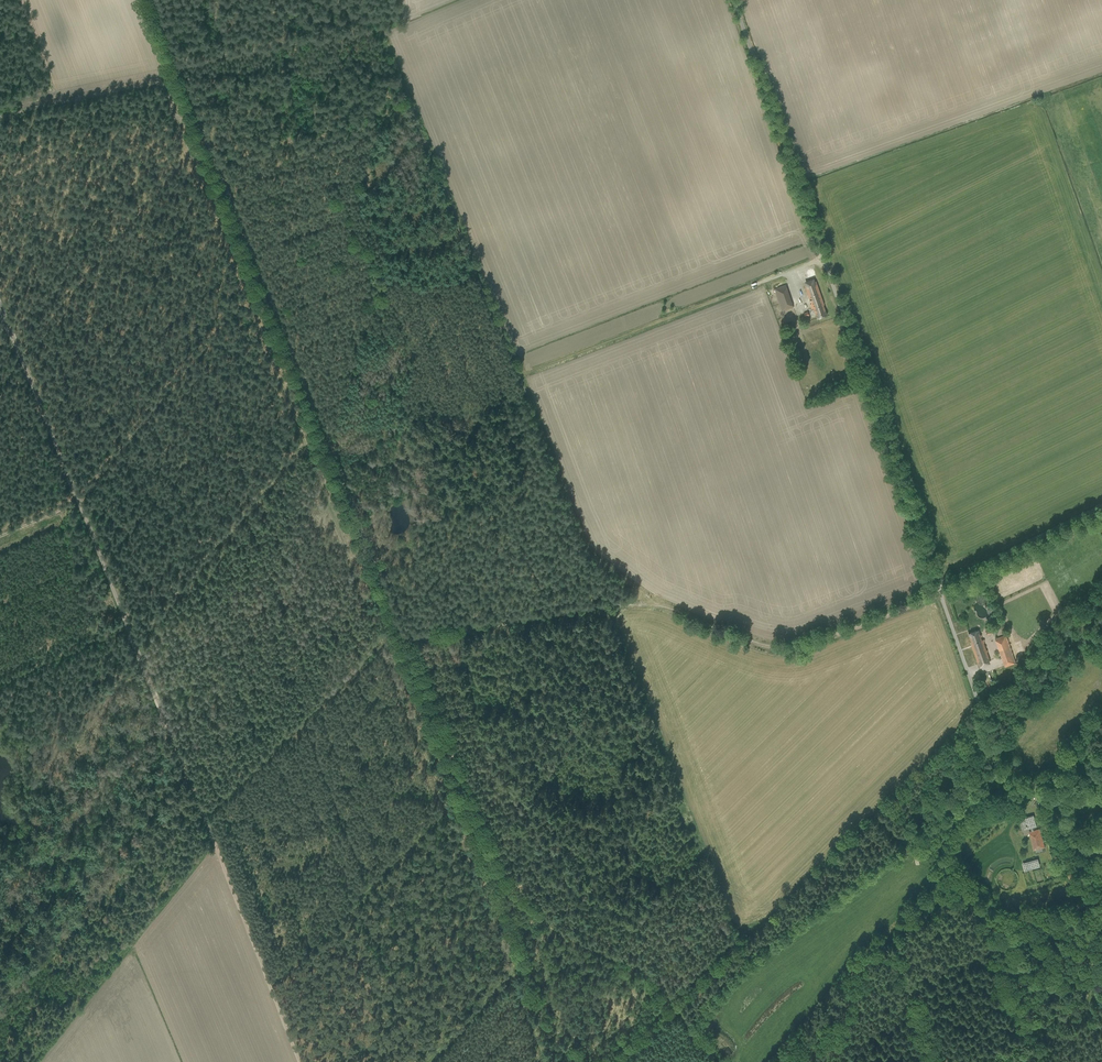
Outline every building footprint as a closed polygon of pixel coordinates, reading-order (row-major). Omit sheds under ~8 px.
[(816,281),(810,283),(805,285),(811,303),(810,304),(812,309),(814,308),(817,318),(827,315),(823,305),(824,304),(816,281)] [(782,311),(793,307),(786,285),(774,289),(782,311)] [(978,630),(974,631),(968,633),(972,643),(971,644),(975,654),(986,650),(983,641),(984,641),(984,639),(982,640),(978,630)] [(1006,635),(995,639),(1005,667),(1016,663),(1006,635)] [(986,650),(975,654),(978,664),(990,660),(986,650)] [(1033,815),(1021,818),(1024,826),(1029,825),(1031,831),(1030,831),(1035,850),(1036,852),(1042,850),(1042,848),(1044,847),(1039,829),(1034,830),(1033,831),(1032,824),(1035,823),(1033,815)] [(1037,859),(1025,862),(1027,869),(1038,866),(1037,859)]
